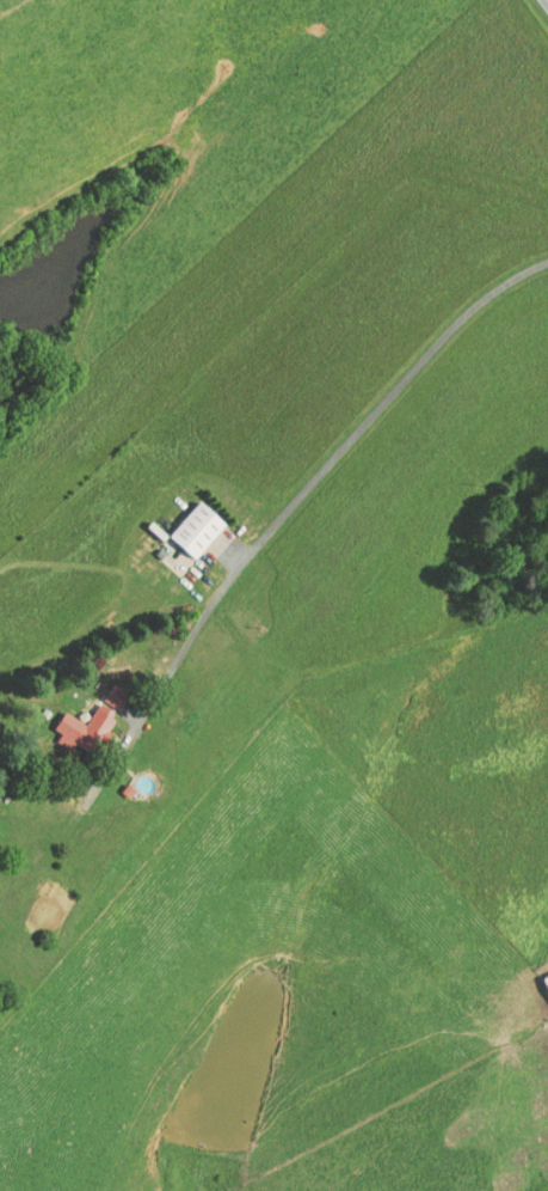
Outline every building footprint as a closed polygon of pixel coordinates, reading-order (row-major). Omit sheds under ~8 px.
[(156,527),(182,550),(213,515),(187,492),(156,527)] [(74,715),(52,703),(42,721),(49,725),(44,734),(58,741),(62,734),(84,746),(106,705),(86,694),(74,715)]
